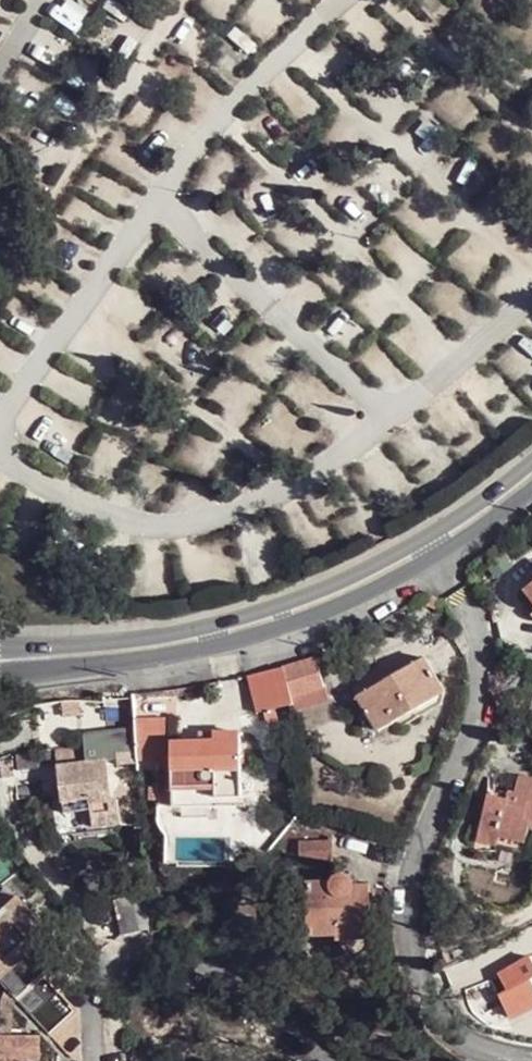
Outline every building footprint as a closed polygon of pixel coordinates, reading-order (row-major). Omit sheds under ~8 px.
[(320,658),(285,668),(294,698),(328,690),(320,658)] [(412,702),(441,685),(425,659),(360,697),(379,732),(416,711),(412,702)] [(285,668),(250,677),(254,697),(259,716),(291,707),(295,705),(294,698),(285,668)] [(445,694),(441,685),(412,702),(416,711),(420,718),(443,703),(445,694)] [(166,719),(131,720),(135,761),(158,761),(158,765),(167,764),(166,719)] [(243,798),(241,733),(215,733),(215,743),(173,744),(175,808),(218,806),(219,798),(243,798)] [(93,828),(121,826),(119,802),(114,802),(110,759),(113,759),(111,744),(82,746),(83,754),(83,762),(68,764),(69,772),(60,773),(64,814),(91,813),(93,828)] [(519,851),(530,854),(531,845),(531,842),(528,841),(531,824),(531,781),(522,778),(518,794),(512,793),(510,800),(488,795),(476,850),(497,851),(498,846),(501,847),(504,836),(520,840),(519,851)] [(491,787),(488,795),(510,800),(512,793),(491,787)] [(501,847),(519,851),(520,840),(504,836),(501,847)] [(302,844),(302,863),(337,863),(336,843),(302,844)] [(335,885),(313,887),(314,938),(340,938),(340,946),(342,952),(344,955),(349,958),(355,960),(361,960),(366,958),(369,956),(372,953),(373,951),(375,945),(374,888),(358,887),(358,882),(354,879),(350,876),(346,875),(343,876),(337,879),(336,882),(335,885)] [(44,924),(30,908),(19,897),(0,913),(0,929),(6,936),(17,927),(28,939),(44,924)] [(53,934),(44,924),(28,939),(18,949),(27,958),(53,934)] [(53,934),(27,958),(42,975),(62,997),(76,984),(74,982),(86,970),(68,950),(53,934)] [(7,959),(0,965),(0,981),(27,958),(18,949),(7,959)] [(7,989),(17,1001),(54,1039),(79,1015),(62,997),(42,975),(27,958),(0,981),(0,982),(7,989)] [(7,989),(0,1002),(0,1036),(12,1036),(11,1011),(17,1001),(7,989)] [(0,1036),(0,1060),(29,1060),(29,1037),(12,1036),(0,1036)] [(29,1037),(29,1060),(42,1060),(42,1038),(29,1037)]
